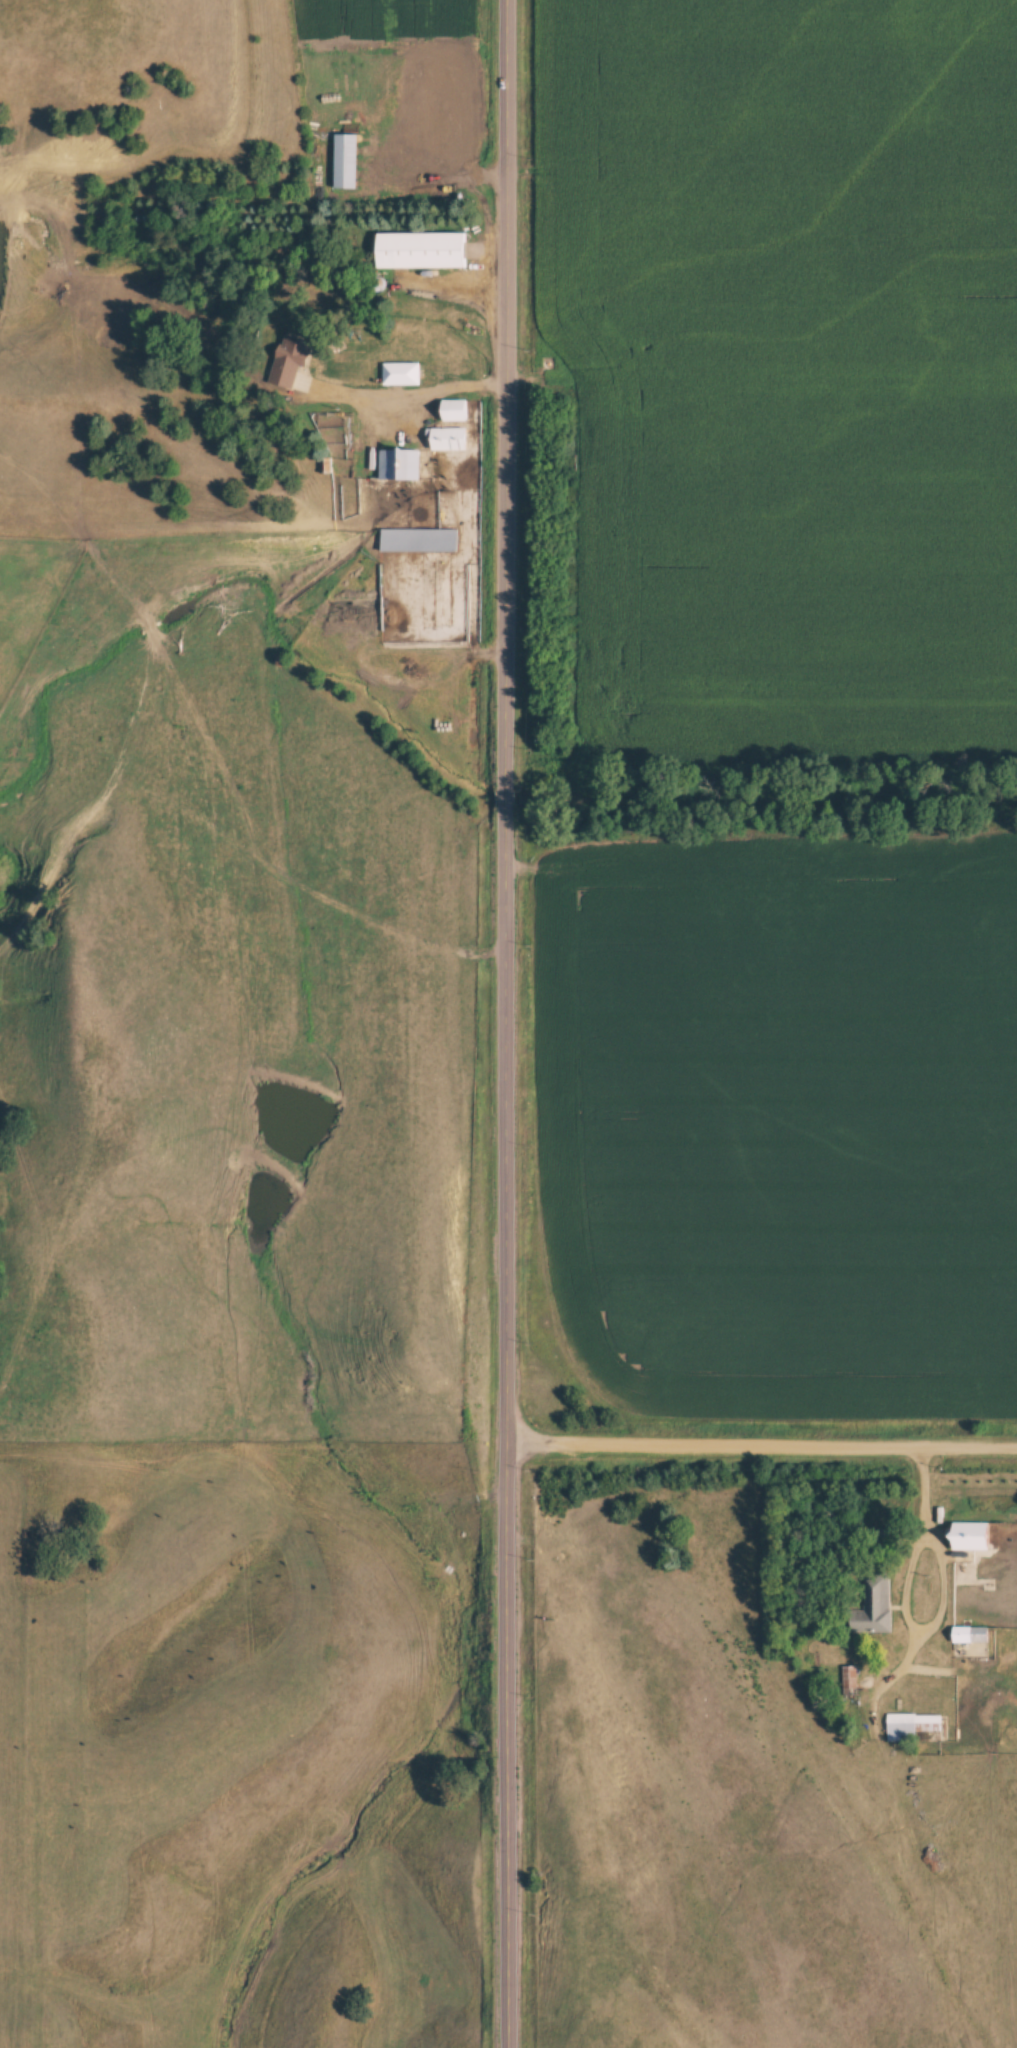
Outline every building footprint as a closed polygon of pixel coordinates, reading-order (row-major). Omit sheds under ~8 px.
[(357,136),(355,185),(334,184),(336,135),(357,136)] [(376,233),(460,232),(461,267),(376,268),(376,233)] [(382,362),(419,363),(418,384),(382,384),(382,362)] [(441,401),(465,400),(466,419),(442,421),(441,401)] [(381,450),(420,450),(420,479),(381,479),(381,450)] [(380,528),(455,529),(455,548),(379,547),(380,528)] [(952,1521),(988,1522),(988,1554),(952,1553),(952,1521)]
